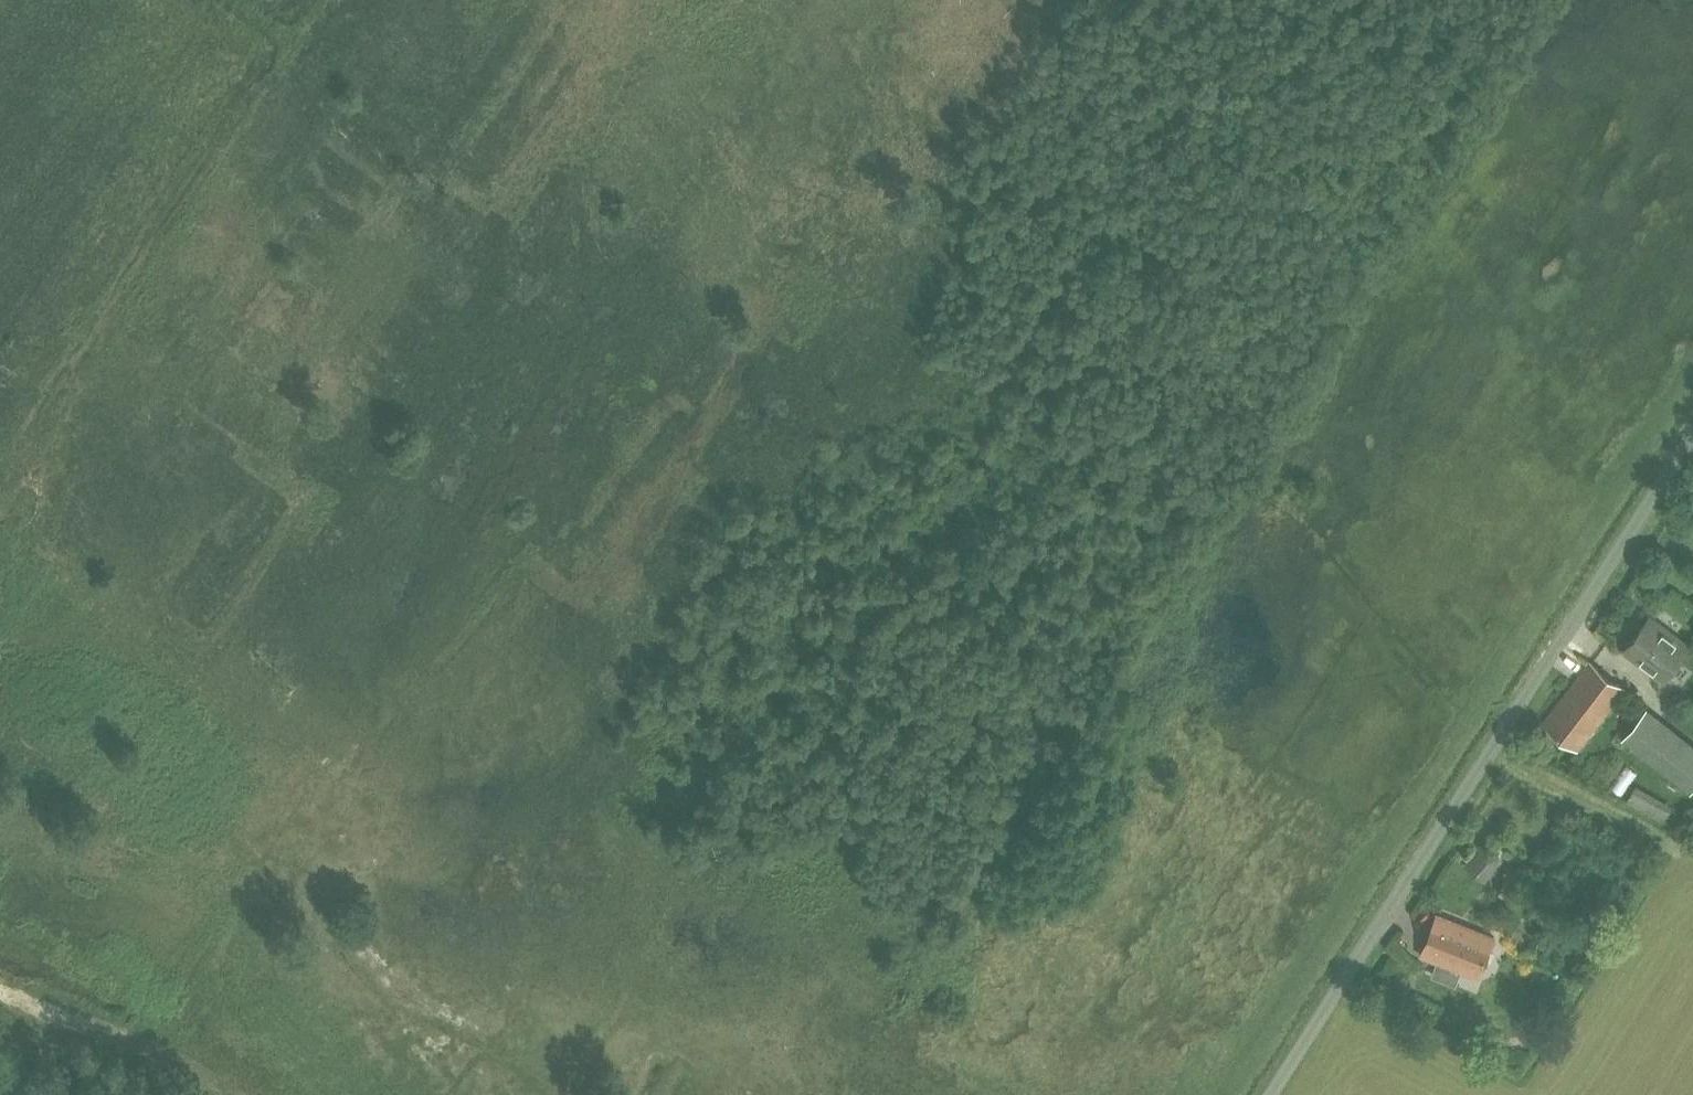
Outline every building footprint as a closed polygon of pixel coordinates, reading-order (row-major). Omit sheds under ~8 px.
[(1663,679),(1688,647),(1650,618),(1628,647),(1643,658),(1640,661),(1663,679)] [(1625,689),(1591,663),(1544,724),(1577,750),(1625,689)] [(1692,788),(1692,746),(1646,710),(1622,741),(1688,794),(1692,788)] [(1505,858),(1485,841),(1464,867),(1484,884),(1505,858)] [(1514,890),(1503,886),(1500,894),(1510,899),(1514,890)] [(1478,977),(1494,936),(1438,914),(1422,955),(1478,977)]
